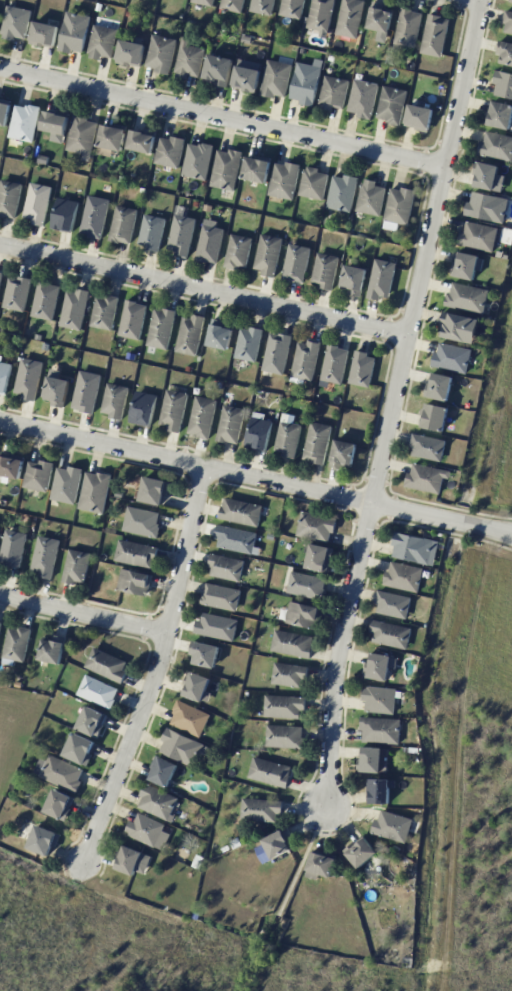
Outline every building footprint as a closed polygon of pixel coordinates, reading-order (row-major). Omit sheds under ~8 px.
[(222,8),(224,0),(246,0),(243,13),(222,8)] [(252,12),(254,0),(277,0),(273,17),(252,12)] [(281,16),(284,0),(307,0),(303,21),(281,16)] [(309,28),(315,0),(338,0),(330,33),(309,28)] [(338,35),(346,0),(359,0),(367,1),(359,39),(338,35)] [(377,2),(388,4),(387,9),(390,10),(389,11),(398,13),(393,34),(369,29),(375,1),(377,2)] [(15,8),(33,12),(27,41),(17,39),(16,42),(5,40),(6,36),(3,35),(9,7),(15,8)] [(414,10),(415,10),(415,12),(425,14),(417,49),(396,44),(404,8),(414,10)] [(511,34),(511,11),(506,10),(501,32),(511,34)] [(83,53),(74,51),(73,55),(60,52),(68,12),(93,17),(85,53),(83,53)] [(432,14),(445,17),(444,18),(452,20),(444,58),(422,53),(431,14),(432,14)] [(47,25),(60,28),(56,47),(54,47),(54,49),(43,47),(43,49),(34,47),(34,46),(31,45),(36,23),(47,25)] [(97,25),(120,30),(114,58),(104,56),(103,60),(92,58),(93,54),(90,53),(96,25),(97,25)] [(160,36),(178,40),(171,76),(158,73),(158,69),(147,67),(154,35),(160,36)] [(187,38),(191,39),(190,46),(206,49),(201,78),(190,76),(189,80),(178,78),(179,73),(176,72),(183,37),(187,38)] [(123,41),(148,46),(143,66),(141,65),(140,67),(130,65),(130,67),(127,66),(126,68),(120,66),(120,64),(118,64),(123,41)] [(501,41),(511,43),(511,66),(501,63),(502,55),(498,54),(501,41)] [(228,82),(225,81),(224,87),(214,85),(214,83),(203,81),(203,78),(205,79),(211,55),(235,60),(231,82),(228,82)] [(305,106),(302,105),(303,101),(292,99),(299,63),(315,66),(316,59),(325,61),(315,108),(305,106)] [(285,97),(277,95),(276,99),(262,96),(270,60),(294,65),(287,97),(285,97)] [(252,93),(242,91),(242,90),(231,88),(232,85),(234,85),(238,66),(262,72),(258,91),(255,91),(254,94),(252,93)] [(352,82),(346,110),(335,107),(334,112),(323,109),(324,105),(321,104),(329,69),(336,71),(334,78),(352,82)] [(499,71),(511,74),(511,99),(497,96),(499,85),(496,84),(499,71)] [(362,81),(381,85),(373,120),(359,117),(360,114),(349,112),(356,79),(362,81)] [(391,125),(390,125),(390,123),(388,123),(389,120),(378,118),(385,86),(409,91),(402,127),(391,125)] [(497,101),(511,105),(511,131),(485,125),(488,111),(494,113),(497,101)] [(8,128),(0,126),(0,103),(13,106),(8,128)] [(427,132),(417,130),(417,128),(407,126),(411,105),(438,111),(433,130),(431,129),(430,133),(427,132)] [(10,138),(17,106),(28,109),(28,106),(31,107),(32,106),(42,108),(34,144),(10,138)] [(48,112),(60,115),(59,116),(71,118),(66,136),(43,131),(47,112),(48,112)] [(79,117),(90,119),(89,122),(100,125),(91,163),(84,161),(85,155),(68,151),(76,116),(79,117)] [(105,126),(129,131),(124,153),(112,150),(110,158),(96,155),(98,147),(100,147),(104,126),(105,126)] [(134,131),(146,134),(146,135),(157,138),(153,156),(129,150),(133,131),(134,131)] [(488,132),(511,137),(511,162),(480,156),(483,141),(486,142),(488,132)] [(174,138),(187,141),(181,170),(156,165),(162,139),(173,141),(173,138),(174,138)] [(189,178),(184,177),(191,145),(201,147),(202,145),(205,145),(205,144),(216,147),(208,182),(189,178)] [(233,150),(245,153),(236,192),(212,187),(220,151),(231,154),(232,150),(233,150)] [(40,156),(50,158),(48,165),(39,163),(40,156)] [(259,160),(273,163),(268,185),(244,180),(249,158),(259,160)] [(290,163),(302,165),(295,201),(270,195),(277,163),(288,166),(289,162),(290,163)] [(499,192),(475,187),(477,176),(476,176),(479,162),(505,168),(499,192)] [(316,168),(321,169),(320,173),(330,175),(325,201),(301,196),(307,170),(309,170),(309,167),(316,168)] [(347,176),(360,178),(353,214),(329,209),(335,177),(345,179),(346,176),(347,176)] [(6,219),(0,218),(0,194),(3,180),(24,185),(17,219),(15,219),(6,217),(6,219)] [(374,181),(379,183),(379,187),(389,189),(382,217),(358,212),(364,183),(367,184),(368,180),(374,181)] [(43,227),(32,225),(34,220),(25,218),(32,183),(54,188),(45,228),(43,227)] [(404,189),(418,191),(411,227),(400,225),(399,232),(385,229),(393,189),(403,191),(404,189)] [(506,224),(467,216),(470,202),(473,203),(476,193),(511,200),(506,224)] [(101,240),(91,238),(91,236),(82,234),(90,196),(112,201),(104,241),(101,240)] [(63,199),(81,203),(74,234),(53,229),(60,198),(63,199)] [(215,213),(207,212),(207,205),(216,206),(215,213)] [(130,244),(122,243),(121,244),(111,242),(118,206),(140,210),(133,245),(130,244)] [(155,217),(168,220),(161,254),(148,251),(149,247),(141,245),(147,215),(155,217)] [(178,215),(198,220),(190,260),(177,257),(178,252),(169,250),(177,215),(178,215)] [(463,236),(463,232),(466,233),(469,222),(500,229),(495,253),(460,246),(463,236)] [(210,226),(226,230),(219,265),(208,262),(208,264),(197,262),(205,226),(210,226)] [(241,268),(239,268),(239,271),(226,268),(233,235),(254,239),(248,269),(241,268)] [(270,236),(284,239),(276,279),(263,276),(264,271),(256,270),(263,235),(270,236)] [(303,283),(294,282),(294,283),(284,281),(291,245),(312,249),(305,284),(303,283)] [(479,283),(453,277),(456,263),(458,263),(460,253),(485,258),(479,283)] [(331,291),(322,289),(323,286),(314,284),(320,254),(341,258),(334,292),(331,291)] [(383,298),(382,298),(382,302),(369,299),(378,260),(399,264),(391,300),(383,298)] [(356,268),(371,271),(367,294),(365,293),(364,298),(351,295),(351,291),(343,289),(348,266),(356,268)] [(22,278),(33,280),(26,313),(5,309),(12,279),(21,281),(21,277),(22,278)] [(48,283),(52,284),(52,285),(62,287),(55,322),(34,317),(41,281),(48,283)] [(488,304),(485,315),(446,307),(449,294),(452,294),(455,283),(490,291),(488,304)] [(80,290),(92,293),(84,332),(62,327),(69,292),(78,294),(79,290),(80,290)] [(109,296),(120,299),(114,332),(92,327),(98,298),(107,299),(107,296),(109,296)] [(135,302),(139,303),(139,304),(149,307),(142,341),(120,336),(128,301),(135,302)] [(157,309),(165,310),(165,309),(178,312),(170,350),(148,346),(156,308),(157,309)] [(479,346),(442,338),(444,326),(443,325),(445,313),(485,322),(479,346)] [(196,315),(207,318),(199,357),(177,352),(185,318),(194,320),(194,315),(196,315)] [(216,319),(228,322),(227,328),(229,328),(229,330),(237,332),(233,352),(209,347),(215,319),(216,319)] [(253,329),(264,331),(257,364),(236,359),(243,330),(251,331),(252,328),(253,329)] [(272,335),(282,337),(282,336),(293,338),(285,377),(263,372),(272,335)] [(311,341),(323,344),(314,382),(307,381),(306,386),(292,383),(301,343),(309,345),(310,341),(311,341)] [(473,351),(468,375),(433,368),(436,353),(439,354),(441,344),(473,351)] [(337,347),(341,348),(341,349),(352,352),(344,386),(323,381),(330,345),(337,347)] [(359,352),(371,354),(370,358),(378,360),(372,389),(351,384),(358,351),(359,352)] [(8,396),(0,394),(0,356),(3,356),(2,363),(13,365),(8,396)] [(35,403),(25,401),(26,396),(17,394),(24,362),(21,361),(21,359),(46,364),(37,403),(35,403)] [(93,415),(82,413),(83,411),(74,410),(82,372),(103,376),(95,416),(93,415)] [(453,404),(427,399),(432,374),(458,379),(453,404)] [(64,409),(52,406),(53,402),(44,400),(45,397),(46,398),(51,378),(72,383),(67,405),(65,404),(64,409)] [(122,422),(112,420),(112,416),(104,414),(109,384),(131,389),(124,422),(122,422)] [(169,391),(190,395),(182,434),(169,432),(170,427),(161,425),(168,391),(169,391)] [(150,428),(131,424),(138,393),(159,397),(152,428),(150,428)] [(208,441),(198,439),(199,437),(190,435),(197,397),(219,402),(211,442),(208,441)] [(424,429),(426,417),(420,415),(421,408),(427,410),(429,405),(450,409),(445,433),(424,429)] [(231,407),(247,410),(240,445),(230,442),(229,444),(219,442),(226,406),(231,407)] [(267,453),(247,449),(253,418),(277,423),(270,454),(267,453)] [(304,426),(297,459),(285,457),(285,453),(276,451),(283,422),(304,426)] [(324,467),(314,464),(314,463),(305,461),(313,423),(334,427),(326,467),(324,467)] [(415,457),(417,448),(413,447),(416,435),(448,442),(444,463),(415,457)] [(362,446),(358,467),(355,466),(354,468),(346,466),(345,470),(332,468),(338,441),(362,446)] [(22,479),(0,474),(0,464),(2,454),(3,454),(26,460),(22,479)] [(42,459),(55,462),(49,492),(25,487),(31,460),(41,463),(42,459)] [(407,489),(410,474),(413,475),(415,465),(452,473),(451,481),(445,480),(442,496),(407,489)] [(71,466),(84,468),(77,504),(53,499),(60,467),(70,469),(71,466)] [(101,472),(113,475),(105,513),(81,507),(89,472),(99,474),(100,472),(101,472)] [(168,495),(167,495),(165,506),(134,499),(136,492),(143,494),(147,477),(171,482),(168,495)] [(265,507),(261,527),(222,519),(225,505),(227,506),(228,497),(266,506),(265,507)] [(162,515),(160,524),(162,524),(161,527),(162,528),(160,538),(125,531),(130,506),(162,513),(162,515)] [(337,533),(334,532),(331,543),(299,536),(305,511),(340,519),(337,533)] [(255,547),(254,555),(219,547),(221,539),(217,538),(220,525),(258,533),(255,547)] [(20,568),(11,566),(11,568),(0,565),(8,529),(29,534),(22,568),(20,568)] [(403,558),(394,556),(397,545),(394,545),(398,531),(441,541),(435,566),(403,558)] [(62,540),(55,579),(41,576),(42,572),(34,570),(40,536),(62,540)] [(160,550),(158,561),(156,560),(155,569),(117,560),(122,539),(161,548),(160,550)] [(333,551),(331,561),(329,561),(327,571),(308,568),(313,543),(334,547),(333,551)] [(79,582),(78,585),(65,582),(72,549),(93,553),(87,583),(79,582)] [(215,569),(215,567),(212,567),(214,554),(247,561),(242,582),(213,576),(215,569)] [(421,593),(387,585),(390,571),(393,572),(395,561),(427,568),(421,593)] [(154,577),(150,596),(119,590),(124,568),(155,575),(154,577)] [(328,580),(326,589),(328,590),(325,600),(290,592),(294,571),(328,579),(328,580)] [(205,597),(206,596),(205,596),(205,593),(207,593),(210,583),(243,590),(238,612),(204,605),(205,597)] [(381,606),(382,604),(378,603),(381,590),(414,598),(409,619),(380,613),(381,606)] [(323,610),(319,629),(288,622),(293,601),(324,607),(323,610)] [(198,632),(201,620),(205,621),(207,612),(242,620),(237,642),(198,633),(198,632)] [(376,635),(377,633),(372,632),(375,620),(414,628),(409,650),(375,642),(376,635)] [(21,626),(33,629),(26,662),(17,660),(16,666),(5,663),(6,658),(5,658),(12,628),(20,630),(21,626)] [(315,639),(313,646),(316,647),(313,659),(274,651),(278,630),(315,637),(315,639)] [(221,669),(196,663),(198,655),(193,654),(194,653),(192,653),(195,642),(196,642),(196,640),(226,647),(221,669)] [(56,642),(67,644),(62,666),(42,661),(46,641),(55,642),(55,641),(56,642)] [(129,674),(125,684),(88,667),(98,647),(130,662),(126,670),(130,672),(129,674)] [(377,653),(396,656),(396,658),(400,658),(398,669),(394,668),(392,681),(367,677),(368,672),(367,672),(369,663),(370,663),(372,653),(377,654),(377,653)] [(310,669),(309,680),(306,680),(304,688),(274,683),(278,662),(311,667),(310,669)] [(197,673),(216,680),(207,703),(189,696),(189,697),(184,696),(188,685),(187,685),(191,672),(197,674),(197,673)] [(120,691),(117,699),(119,700),(114,710),(81,694),(90,674),(122,689),(120,691)] [(398,690),(398,692),(404,692),(403,698),(398,698),(396,714),(367,711),(369,701),(365,700),(366,688),(369,689),(370,687),(398,690)] [(308,699),(308,710),(303,710),(302,720),(267,717),(268,696),(309,698),(308,699)] [(174,723),(178,714),(176,714),(178,710),(177,710),(181,700),(214,715),(204,738),(173,724),(174,723)] [(107,717),(103,726),(105,727),(99,740),(79,731),(90,707),(108,716),(107,717)] [(401,745),(365,742),(366,731),(362,730),(363,717),(403,720),(401,745)] [(304,729),(304,738),(306,739),(305,749),(268,747),(270,725),(304,727),(304,729)] [(207,748),(197,768),(163,752),(168,742),(165,741),(171,727),(208,746),(207,748)] [(97,745),(87,767),(66,757),(76,734),(97,744),(97,745)] [(386,773),(360,772),(360,758),(362,758),(363,748),(387,749),(386,773)] [(86,772),(82,780),(85,782),(80,794),(37,774),(44,758),(51,761),(54,754),(87,770),(86,772)] [(184,766),(173,788),(155,780),(155,781),(151,779),(156,769),(154,768),(160,755),(166,758),(184,766)] [(292,778),(289,789),(250,778),(256,757),(293,767),(290,776),(292,776),(292,778)] [(392,805),(373,804),(374,793),(369,793),(369,780),(393,780),(397,781),(396,788),(393,788),(392,805)] [(178,807),(172,822),(142,808),(146,798),(144,797),(150,784),(182,799),(178,807)] [(74,800),(70,809),(72,810),(66,823),(46,813),(57,790),(75,799),(74,800)] [(285,802),(284,815),(279,814),(278,823),(243,820),(245,798),(285,802)] [(377,823),(378,819),(381,820),(385,810),(415,820),(408,844),(374,833),(377,823)] [(167,832),(159,848),(133,836),(134,834),(130,832),(135,821),(138,823),(142,814),(143,815),(143,813),(169,825),(167,832)] [(58,843),(56,848),(54,848),(50,858),(30,850),(39,826),(61,835),(58,843)] [(288,828),(293,838),(290,840),(291,841),(290,842),(294,850),(275,860),(274,858),(264,863),(256,848),(266,842),(264,839),(287,827),(288,828)] [(348,850),(366,834),(383,854),(362,871),(346,851),(348,850)] [(244,846),(235,850),(232,842),(240,838),(244,846)] [(131,847),(149,854),(149,855),(155,858),(149,875),(142,873),(140,877),(117,868),(121,858),(120,858),(125,844),(131,847)] [(390,847),(397,853),(393,857),(386,851),(390,847)] [(316,852),(340,859),(334,878),(320,874),(318,880),(307,876),(315,851),(316,852)] [(195,919),(197,912),(203,914),(201,920),(195,919)]
